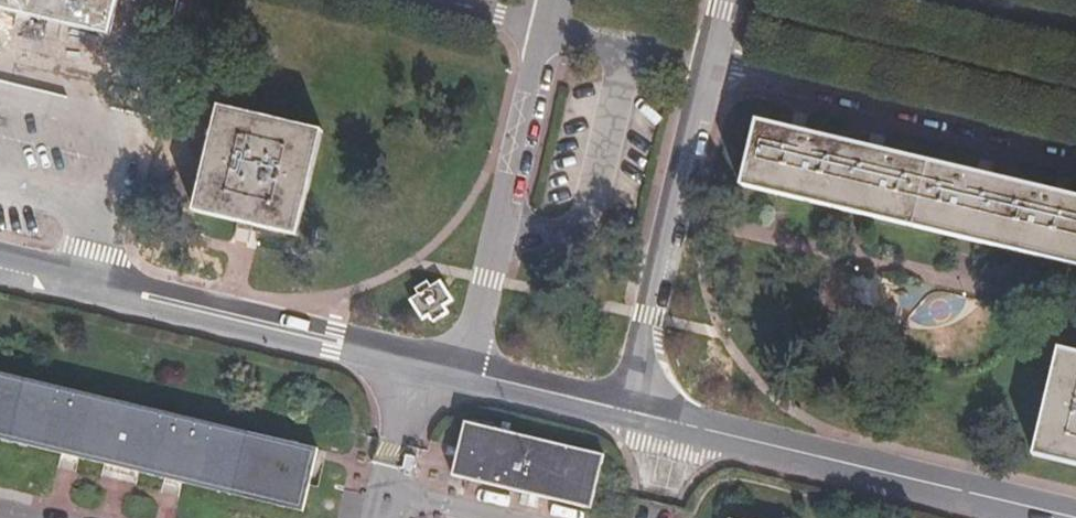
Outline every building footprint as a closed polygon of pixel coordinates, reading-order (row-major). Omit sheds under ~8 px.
[(111,38),(119,0),(0,0),(0,11),(111,38)] [(193,212),(298,239),(325,134),(220,106),(193,212)] [(1075,261),(1075,192),(762,119),(747,184),(1075,261)] [(1058,345),(1034,451),(1075,461),(1075,349),(1058,345)] [(299,510),(313,449),(0,375),(0,437),(299,510)] [(457,480),(596,514),(609,460),(470,426),(457,480)]
